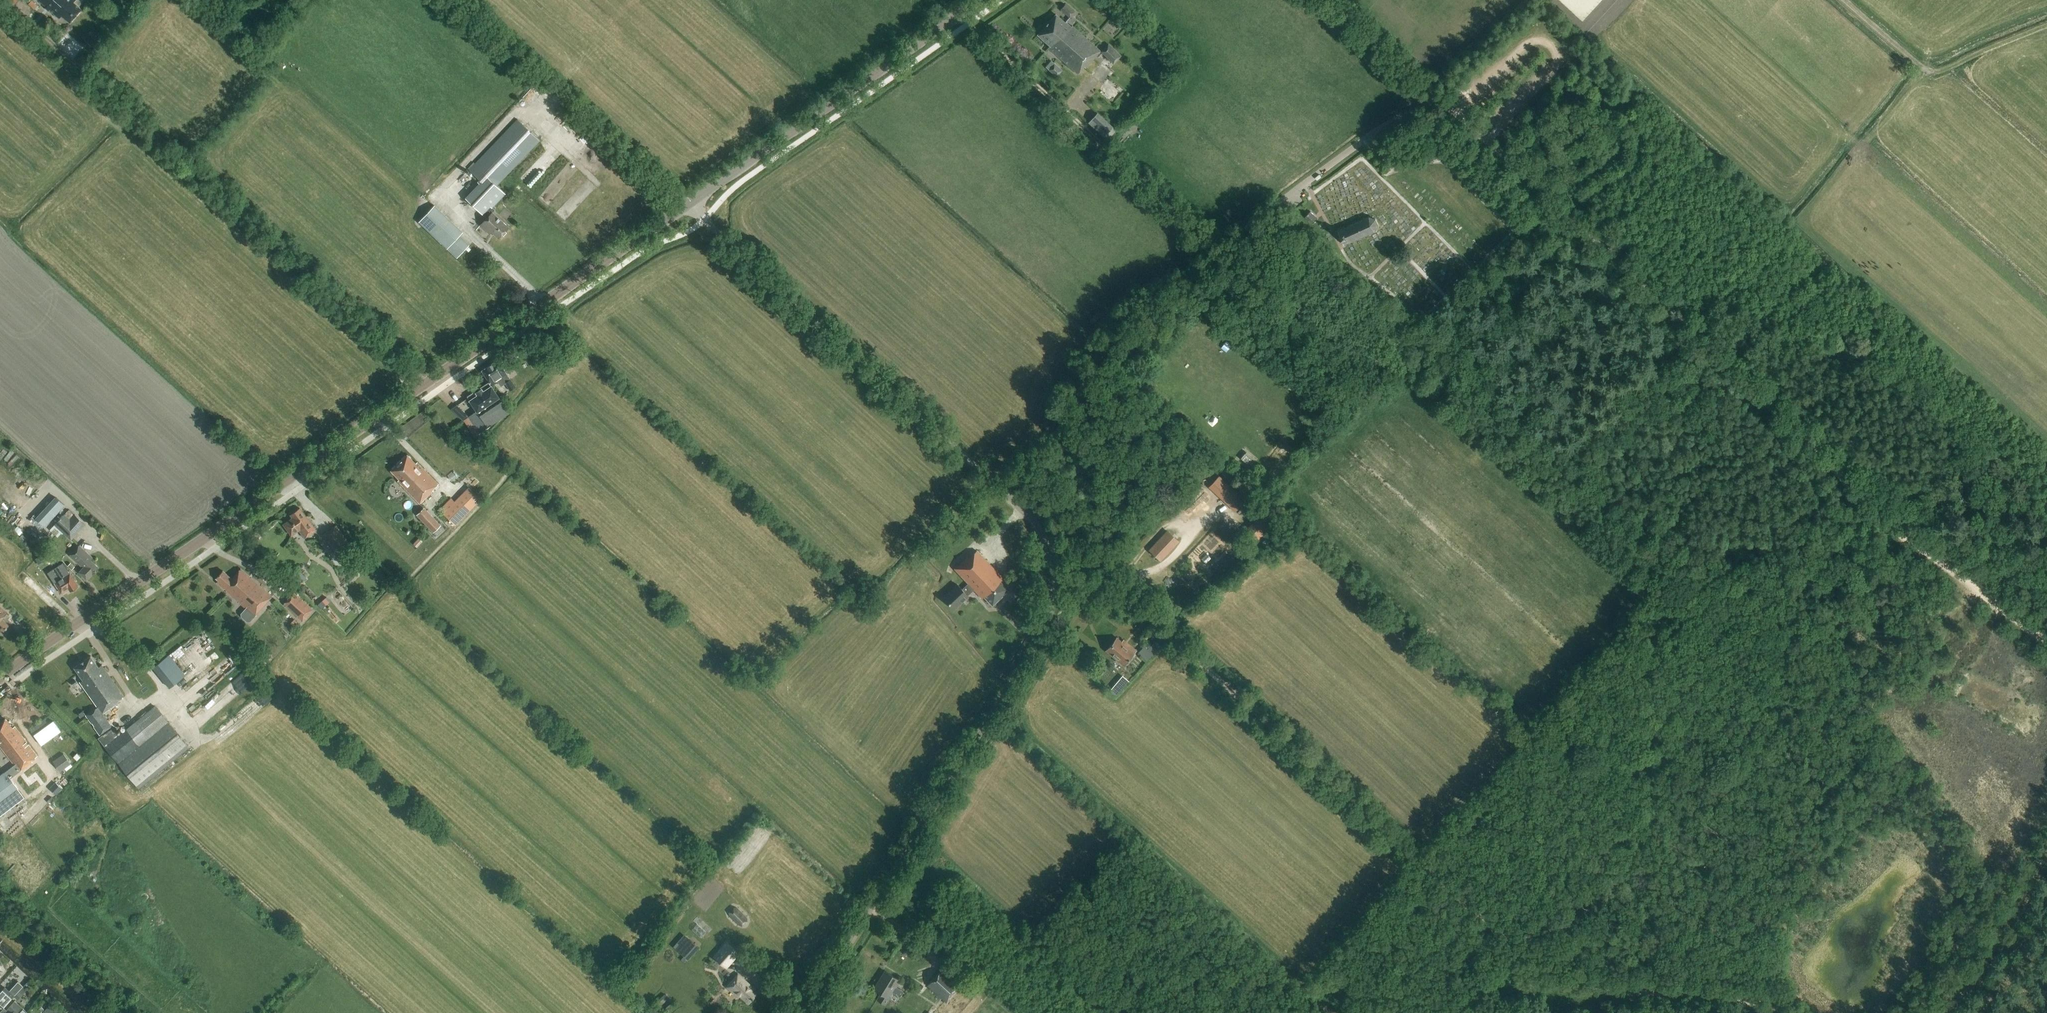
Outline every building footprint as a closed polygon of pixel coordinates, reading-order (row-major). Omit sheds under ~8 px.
[(59,18),(61,15),(70,22),(81,10),(73,3),(76,0),(38,0),(59,18)] [(1065,5),(1060,10),(1069,18),(1074,13),(1065,5)] [(1084,67),(1085,68),(1100,51),(1073,27),(1071,29),(1056,15),(1037,35),(1050,46),(1049,48),(1078,74),(1084,67)] [(1042,64),(1053,74),(1058,67),(1048,58),(1042,64)] [(1109,140),(1118,129),(1098,112),(1089,122),(1109,140)] [(509,227),(494,213),(496,211),(492,208),(505,195),(496,186),(539,141),(518,120),(469,170),(479,180),(478,182),(479,184),(465,198),(482,215),(483,214),(487,218),(480,226),(487,233),(490,231),(498,239),(509,227)] [(457,258),(469,246),(459,237),(463,233),(434,206),(419,222),(457,258)] [(1312,224),(1317,218),(1310,212),(1305,218),(1312,224)] [(1345,245),(1375,232),(1378,225),(1376,220),(1369,218),(1339,231),(1345,245)] [(516,387),(498,360),(482,371),(489,382),(481,387),(482,389),(476,393),(475,392),(467,396),(476,411),(468,417),(457,406),(451,410),(463,421),(474,436),(509,414),(491,386),(497,382),(500,387),(505,384),(510,391),(516,387)] [(1277,439),(1271,432),(1263,440),(1269,446),(1277,439)] [(416,464),(407,455),(391,472),(399,480),(398,482),(420,504),(433,491),(432,490),(438,484),(417,463),(416,464)] [(1234,511),(1248,496),(1223,472),(1209,487),(1234,511)] [(455,525),(475,505),(463,493),(443,514),(455,525)] [(45,526),(65,504),(56,495),(36,517),(45,526)] [(298,531),(305,539),(317,530),(311,522),(310,523),(300,509),(290,515),(292,518),(283,524),(291,536),(298,531)] [(433,533),(440,526),(424,509),(417,515),(433,533)] [(70,521),(64,515),(54,525),(71,540),(85,525),(75,516),(70,521)] [(1255,542),(1271,526),(1259,515),(1244,531),(1255,542)] [(1234,540),(1240,534),(1226,520),(1220,526),(1234,540)] [(322,535),(337,555),(350,546),(336,526),(322,535)] [(1160,560),(1178,542),(1167,531),(1149,550),(1160,560)] [(87,580),(99,568),(91,560),(93,559),(80,547),(71,556),(83,569),(79,573),(87,580)] [(943,597),(954,609),(968,596),(968,595),(974,590),(982,599),(984,597),(992,606),(1010,589),(1002,580),(1003,579),(976,551),(968,558),(967,557),(954,570),(968,584),(962,590),(957,584),(943,597)] [(71,591),(78,586),(63,564),(58,568),(64,577),(55,582),(62,593),(69,589),(71,591)] [(271,597),(241,569),(232,579),(223,571),(216,579),(219,581),(217,583),(246,609),(240,616),(248,623),(271,597)] [(299,585),(306,579),(300,571),(292,577),(299,585)] [(44,586),(48,581),(39,573),(34,578),(44,586)] [(302,622),(313,610),(294,593),(283,605),(302,622)] [(326,597),(323,593),(314,600),(318,604),(326,597)] [(332,604),(329,600),(320,608),(324,611),(332,604)] [(10,626),(2,620),(7,615),(0,609),(0,632),(2,630),(4,632),(10,626)] [(1141,653),(1148,659),(1162,644),(1155,637),(1141,653)] [(1122,643),(1116,638),(1106,651),(1123,665),(1135,651),(1123,641),(1122,643)] [(185,675),(169,655),(153,668),(169,688),(185,675)] [(91,656),(74,668),(83,680),(79,682),(97,708),(101,715),(103,714),(124,699),(102,667),(99,668),(91,656)] [(1123,674),(1116,684),(1122,689),(1130,679),(1123,674)] [(102,736),(98,739),(139,789),(189,748),(155,706),(118,736),(118,735),(113,728),(102,736)] [(97,708),(86,715),(100,735),(112,727),(103,714),(101,715),(98,710),(97,708)] [(6,718),(0,722),(0,748),(13,765),(0,775),(0,817),(25,798),(20,792),(21,792),(11,779),(33,763),(32,761),(38,756),(15,726),(13,728),(6,718)] [(61,732),(54,722),(34,736),(42,746),(61,732)] [(57,768),(68,761),(64,754),(53,762),(57,768)] [(742,926),(747,921),(745,918),(737,909),(733,908),(729,913),(730,916),(738,925),(742,926)] [(694,944),(689,939),(678,952),(687,960),(690,957),(686,953),(694,944)] [(727,943),(715,957),(725,967),(738,953),(727,943)] [(941,998),(947,1004),(962,987),(942,968),(926,985),(941,998)] [(895,989),(900,981),(884,971),(873,989),(881,994),(877,1000),(885,1005),(889,998),(888,998),(895,988),(895,989)] [(748,1004),(757,994),(753,991),(755,989),(737,974),(725,988),(738,999),(740,997),(748,1004)] [(1,1007),(2,1009),(23,986),(18,982),(9,992),(5,988),(0,993),(0,1007),(1,1007)] [(22,995),(18,992),(14,997),(17,1000),(22,995)] [(23,1009),(15,1001),(7,1010),(10,1012),(19,1012),(23,1009)]
